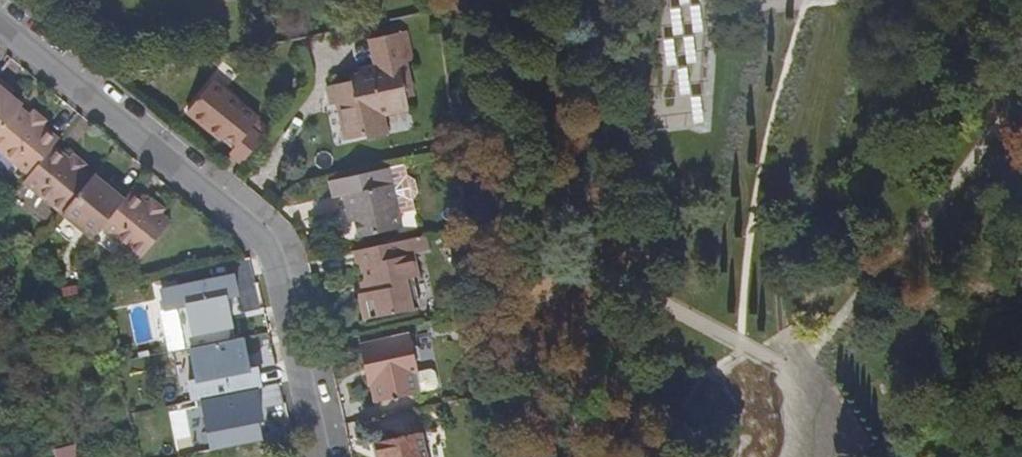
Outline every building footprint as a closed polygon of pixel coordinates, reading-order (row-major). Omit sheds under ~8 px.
[(349,87),(331,91),(336,109),(337,109),(346,146),(364,141),(365,146),(386,140),(381,120),(393,117),(393,116),(391,107),(404,104),(409,103),(401,68),(408,66),(400,38),(368,46),(376,73),(369,74),(370,80),(357,83),(348,86),(349,87)] [(356,78),(357,83),(370,80),(369,74),(356,78)] [(19,110),(8,100),(1,94),(4,91),(0,87),(0,133),(19,110)] [(239,171),(261,144),(250,135),(258,125),(212,88),(186,119),(220,147),(224,142),(235,151),(227,161),(239,171)] [(1,94),(8,100),(11,96),(4,91),(1,94)] [(329,111),(336,109),(331,91),(324,94),(329,111)] [(391,107),(393,116),(406,113),(404,104),(391,107)] [(50,150),(57,142),(40,128),(28,117),(19,110),(0,133),(0,159),(25,180),(50,150)] [(28,117),(40,128),(44,123),(32,113),(28,117)] [(20,186),(57,217),(87,181),(77,174),(65,164),(50,150),(25,180),(20,186)] [(65,164),(77,174),(82,168),(70,158),(65,164)] [(88,242),(98,230),(124,199),(112,190),(108,194),(101,188),(89,179),(87,181),(57,217),(88,242)] [(108,194),(112,190),(105,184),(101,188),(108,194)] [(392,188),(344,198),(348,216),(353,214),(359,241),(402,232),(392,188)] [(124,199),(98,230),(137,263),(167,227),(157,218),(144,208),(127,195),(124,199)] [(144,208),(157,218),(161,214),(148,203),(144,208)] [(406,259),(413,258),(427,255),(424,241),(403,245),(406,259)] [(366,296),(362,297),(357,298),(362,323),(417,313),(411,282),(417,280),(413,258),(406,259),(403,245),(352,255),(355,271),(361,270),(364,286),(366,296)] [(229,266),(153,280),(159,309),(178,305),(184,335),(228,326),(222,294),(234,291),(229,266)] [(241,336),(187,347),(198,397),(250,387),(241,336)] [(409,342),(358,352),(363,375),(367,375),(374,408),(416,398),(412,379),(416,378),(409,342)] [(253,386),(250,387),(198,397),(208,448),(263,437),(253,386)] [(375,448),(377,456),(425,456),(421,437),(375,448)] [(74,447),(54,453),(55,456),(77,456),(74,447)]
